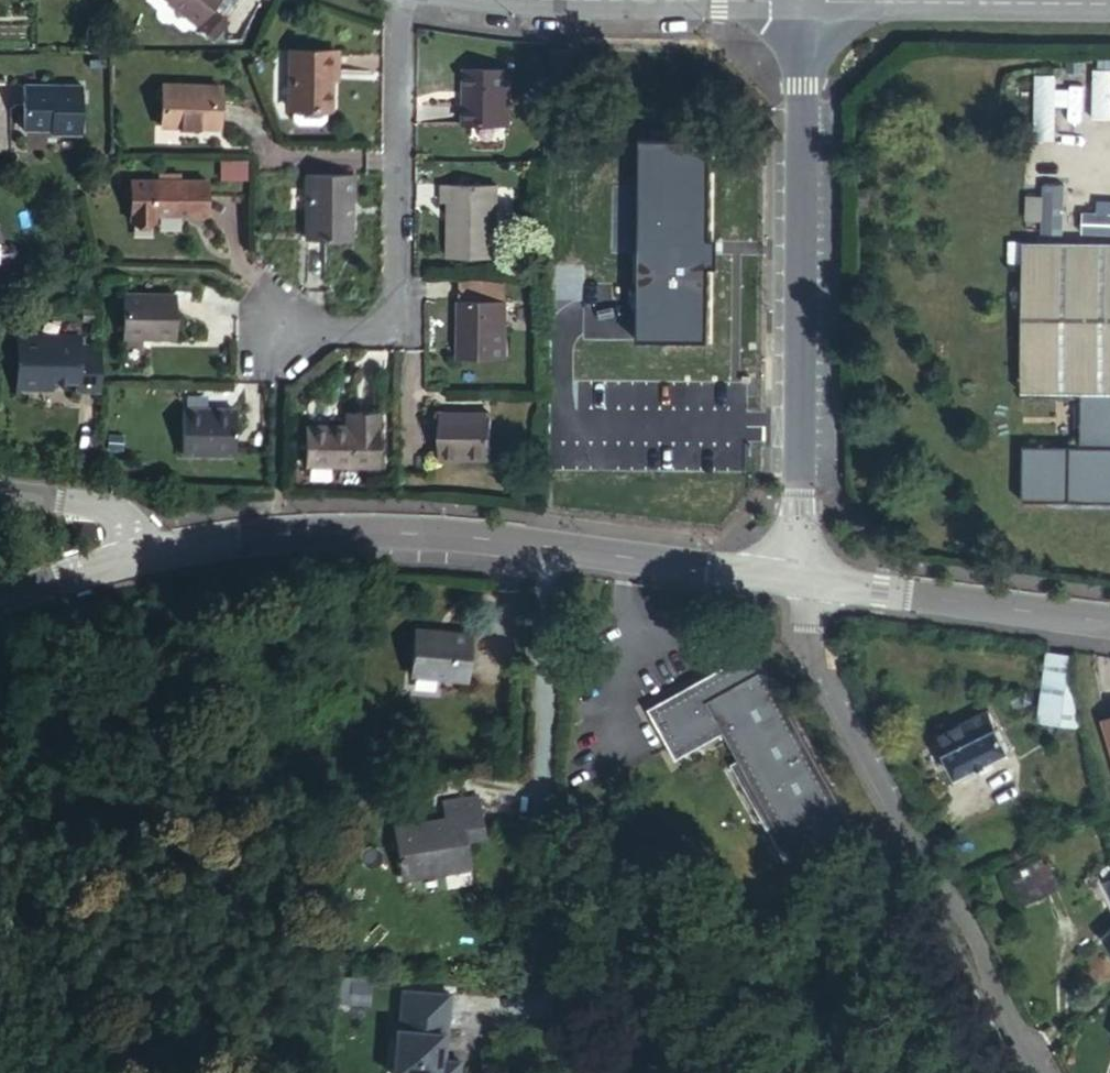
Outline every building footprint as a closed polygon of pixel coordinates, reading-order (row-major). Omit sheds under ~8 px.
[(195,32),(223,0),(160,0),(195,32)] [(338,80),(338,63),(293,63),(292,114),(332,115),(332,80),(338,80)] [(1090,113),(1109,115),(1109,67),(1093,66),(1090,113)] [(1054,85),(1055,71),(1034,70),(1032,135),(1054,136),(1055,111),(1081,112),(1082,86),(1054,85)] [(509,74),(465,73),(464,128),(509,128),(509,74)] [(221,99),(161,97),(160,138),(219,140),(221,99)] [(81,99),(23,99),(23,144),(62,144),(62,148),(80,148),(81,99)] [(706,133),(636,133),(636,333),(706,332),(705,249),(714,249),(714,233),(705,233),(706,133)] [(1061,230),(1065,181),(1038,179),(1034,228),(1061,230)] [(353,182),(304,182),(304,247),(349,247),(349,206),(353,206),(353,182)] [(494,192),(440,192),(439,211),(448,211),(447,265),(493,265),(494,192)] [(155,232),(155,226),(207,226),(208,193),(181,193),(159,193),(131,193),(131,232),(155,232)] [(1109,233),(1109,198),(1097,197),(1096,209),(1082,208),(1080,232),(1109,233)] [(1016,241),(1017,391),(1076,391),(1076,444),(1019,445),(1019,500),(1109,500),(1109,445),(1107,445),(1107,391),(1109,391),(1109,240),(1016,241)] [(505,290),(463,290),(463,309),(505,310),(505,290)] [(175,303),(123,302),(123,346),(175,346),(175,303)] [(463,309),(461,309),(461,336),(463,336),(463,351),(460,351),(461,370),(507,371),(507,310),(505,310),(463,309)] [(75,392),(101,393),(102,348),(79,347),(79,338),(18,336),(16,388),(44,390),(44,384),(76,386),(75,392)] [(234,418),(182,417),(182,463),(234,463),(234,418)] [(377,422),(353,422),(353,435),(346,435),(306,435),(306,474),(376,474),(377,422)] [(439,472),(460,472),(461,466),(489,467),(489,429),(439,427),(439,472)] [(470,631),(424,627),(419,676),(465,680),(470,631)] [(756,651),(699,683),(710,702),(766,670),(756,651)] [(1070,654),(1048,652),(1042,719),(1077,722),(1066,684),(1070,654)] [(699,683),(649,710),(677,761),(725,735),(740,761),(793,859),(852,827),(766,670),(710,702),(699,683)] [(1028,692),(1019,696),(1024,704),(1032,700),(1028,692)] [(990,711),(937,738),(959,778),(1011,751),(990,711)] [(740,761),(732,766),(785,863),(793,859),(740,761)] [(452,821),(400,829),(408,878),(452,871),(452,875),(478,871),(473,843),(492,840),(486,799),(449,804),(452,821)] [(1030,862),(1008,872),(1022,902),(1044,891),(1030,862)] [(408,991),(404,1030),(402,1030),(399,1072),(465,1072),(466,1062),(446,1061),(448,1035),(453,1035),(456,995),(408,991)]
